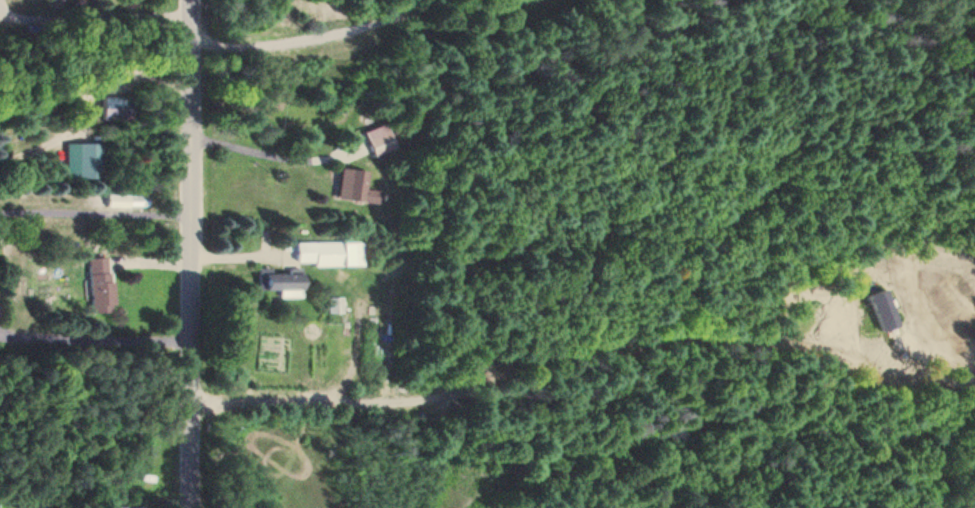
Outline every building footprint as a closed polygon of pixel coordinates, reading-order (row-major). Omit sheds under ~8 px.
[(158,108),(156,96),(137,98),(138,110),(158,108)] [(129,98),(99,98),(99,121),(129,121),(129,98)] [(361,133),(369,158),(393,151),(385,125),(361,133)] [(64,180),(98,180),(98,146),(64,146),(64,180)] [(364,173),(336,170),(333,202),(376,206),(377,192),(363,191),(364,173)] [(352,267),(352,243),(292,243),(292,272),(269,272),(269,267),(254,267),(254,292),(283,292),(283,299),(300,300),(301,267),(352,267)] [(86,313),(109,312),(108,258),(85,259),(86,313)] [(327,299),(327,313),(340,313),(340,299),(327,299)]
